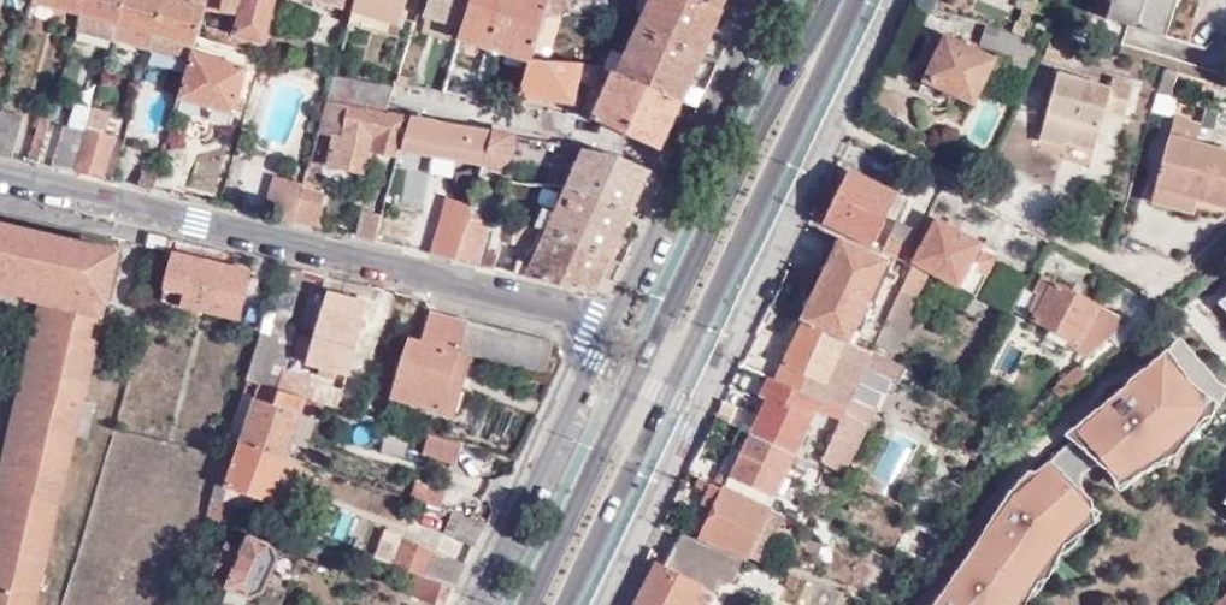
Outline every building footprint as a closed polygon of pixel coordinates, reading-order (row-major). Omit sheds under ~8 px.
[(79,14),(83,0),(34,0),(33,3),(79,14)] [(113,39),(123,0),(83,0),(79,14),(75,30),(113,39)] [(113,39),(151,48),(165,0),(123,0),(113,39)] [(197,34),(205,4),(207,0),(165,0),(151,48),(190,58),(192,51),(197,34)] [(205,4),(241,14),(237,32),(262,40),(274,0),(244,0),(243,3),(229,0),(207,0),(205,4)] [(339,9),(341,0),(309,0),(339,9)] [(355,12),(403,25),(409,0),(359,0),(355,12)] [(465,27),(473,0),(430,0),(426,13),(465,27)] [(534,60),(548,17),(553,0),(473,0),(465,27),(462,38),(534,60)] [(564,16),(569,0),(553,0),(548,17),(564,16)] [(704,56),(731,0),(714,0),(713,4),(706,0),(657,0),(643,27),(704,56)] [(1108,16),(1165,34),(1175,0),(1113,0),(1108,16)] [(355,12),(351,26),(399,39),(403,25),(355,12)] [(551,60),(564,16),(548,17),(534,60),(551,60)] [(682,102),(704,56),(643,27),(620,73),(682,102)] [(1033,62),(1037,63),(1040,58),(1043,42),(985,27),(980,47),(1013,57),(1009,70),(1030,76),(1033,62)] [(970,101),(990,56),(942,35),(921,78),(970,101)] [(1073,64),(1078,48),(1051,41),(1046,57),(1073,64)] [(249,68),(192,51),(190,58),(179,98),(235,115),(249,68)] [(576,102),(584,63),(551,60),(534,60),(523,95),(576,102)] [(595,120),(659,147),(682,102),(620,73),(616,71),(595,120)] [(1110,88),(1059,72),(1040,139),(1065,146),(1067,141),(1094,149),(1105,110),(1125,116),(1134,85),(1112,79),(1110,88)] [(389,113),(396,90),(336,79),(329,102),(389,113)] [(408,116),(389,113),(329,102),(321,129),(337,133),(329,167),(367,176),(373,153),(398,158),(399,151),(408,116)] [(74,173),(104,180),(115,139),(102,134),(107,112),(93,109),(86,132),(74,173)] [(12,158),(23,118),(3,113),(0,125),(0,155),(12,158)] [(38,163),(49,118),(38,115),(27,160),(38,163)] [(492,132),(408,116),(399,151),(482,167),(482,165),(492,132)] [(1194,203),(1225,211),(1225,152),(1196,144),(1200,126),(1173,118),(1156,181),(1196,192),(1194,203)] [(52,168),(74,173),(86,132),(62,127),(52,168)] [(511,135),(492,132),(482,165),(495,167),(504,161),(511,135)] [(617,154),(582,148),(566,187),(629,214),(648,170),(617,154)] [(145,167),(140,186),(151,189),(156,173),(157,170),(145,167)] [(894,195),(850,173),(825,221),(869,242),(894,195)] [(304,189),(304,184),(277,177),(269,203),(281,206),(297,211),(304,189)] [(499,181),(479,179),(471,207),(468,217),(488,221),(499,181)] [(1192,213),(1194,203),(1196,192),(1156,181),(1149,202),(1192,213)] [(629,214),(566,187),(546,231),(609,258),(629,214)] [(294,222),(316,227),(325,194),(304,189),(297,211),(294,222)] [(432,255),(456,262),(468,217),(471,207),(445,200),(432,255)] [(277,218),(294,222),(297,211),(281,206),(277,218)] [(363,209),(356,236),(375,241),(382,214),(363,209)] [(918,233),(902,266),(903,266),(903,267),(930,214),(929,214),(918,233)] [(930,214),(903,267),(909,269),(913,261),(921,266),(974,294),(995,255),(978,247),(980,242),(930,214)] [(609,258),(546,231),(488,221),(468,217),(456,262),(495,271),(502,242),(514,244),(515,237),(526,239),(518,276),(593,294),(609,258)] [(896,222),(879,255),(902,266),(918,233),(896,222)] [(90,372),(97,338),(116,254),(0,226),(0,300),(50,312),(0,519),(0,604),(33,604),(90,372)] [(148,235),(145,246),(163,250),(165,239),(148,235)] [(168,238),(165,251),(155,282),(162,283),(168,250),(228,262),(230,253),(168,238)] [(840,244),(803,319),(846,341),(882,264),(840,244)] [(168,250),(162,283),(161,290),(179,294),(177,308),(239,321),(250,267),(228,262),(168,250)] [(906,294),(921,266),(913,261),(909,269),(912,271),(900,290),(906,294)] [(244,378),(276,386),(278,387),(305,394),(324,399),(327,388),(281,374),(297,318),(292,317),(303,270),(278,264),(244,378)] [(909,269),(903,267),(882,308),(890,312),(900,290),(898,289),(909,269)] [(912,271),(909,269),(898,289),(900,290),(912,271)] [(1129,319),(1042,273),(1033,290),(1038,293),(1029,309),(1035,313),(1031,319),(1070,340),(1067,345),(1085,355),(1129,319)] [(374,287),(344,280),(342,291),(372,298),(374,287)] [(367,304),(326,290),(305,361),(345,374),(367,304)] [(890,312),(870,352),(889,360),(921,302),(906,294),(900,290),(890,312)] [(485,324),(433,313),(424,345),(407,341),(390,398),(450,413),(468,351),(478,354),(485,324)] [(803,319),(773,381),(817,403),(830,377),(836,379),(840,372),(856,380),(863,366),(870,352),(846,341),(803,319)] [(485,324),(478,354),(546,372),(554,341),(485,324)] [(1068,447),(1093,469),(1113,484),(1117,495),(1162,466),(1174,462),(1202,425),(1211,424),(1225,396),(1225,393),(1179,342),(1140,376),(1096,416),(1062,442),(1068,447)] [(882,375),(889,360),(870,352),(863,366),(882,375)] [(1070,391),(1087,374),(1079,365),(1061,382),(1070,391)] [(765,400),(749,433),(751,434),(792,455),(817,403),(773,381),(767,380),(759,397),(765,400)] [(1070,391),(1061,382),(1053,390),(1062,399),(1070,391)] [(285,456),(305,394),(278,387),(276,386),(271,404),(239,394),(235,405),(232,419),(226,438),(246,443),(285,456)] [(842,473),(870,419),(865,417),(870,408),(831,389),(825,402),(828,403),(825,410),(842,419),(820,462),(842,473)] [(462,442),(431,431),(424,453),(455,464),(462,442)] [(792,455),(751,434),(730,475),(775,498),(791,467),(804,474),(809,464),(792,455)] [(226,438),(221,456),(209,498),(238,507),(270,519),(274,503),(270,501),(285,456),(246,443),(226,438)] [(1068,447),(1048,468),(1088,506),(1080,487),(1081,475),(1093,469),(1068,447)] [(308,448),(303,462),(321,468),(326,455),(308,448)] [(933,604),(1028,604),(1035,591),(1047,584),(1061,551),(1094,529),(1088,506),(1048,468),(1032,482),(1024,481),(1006,500),(933,604)] [(408,497),(438,507),(446,486),(415,476),(408,497)] [(804,525),(701,477),(698,485),(709,489),(704,502),(717,509),(704,537),(749,557),(768,519),(801,534),(804,525)] [(233,524),(238,507),(209,498),(205,513),(233,524)] [(476,546),(487,524),(452,512),(443,534),(476,546)] [(721,589),(726,590),(729,588),(743,562),(680,534),(664,566),(658,563),(637,604),(711,604),(721,589)] [(243,548),(223,540),(208,576),(250,596),(261,590),(275,559),(272,546),(248,535),(243,548)] [(467,565),(434,553),(436,549),(404,537),(393,563),(420,573),(427,575),(457,586),(467,565)] [(879,592),(887,559),(867,554),(859,587),(879,592)] [(457,586),(427,575),(420,573),(413,594),(440,604),(448,604),(457,586)]
